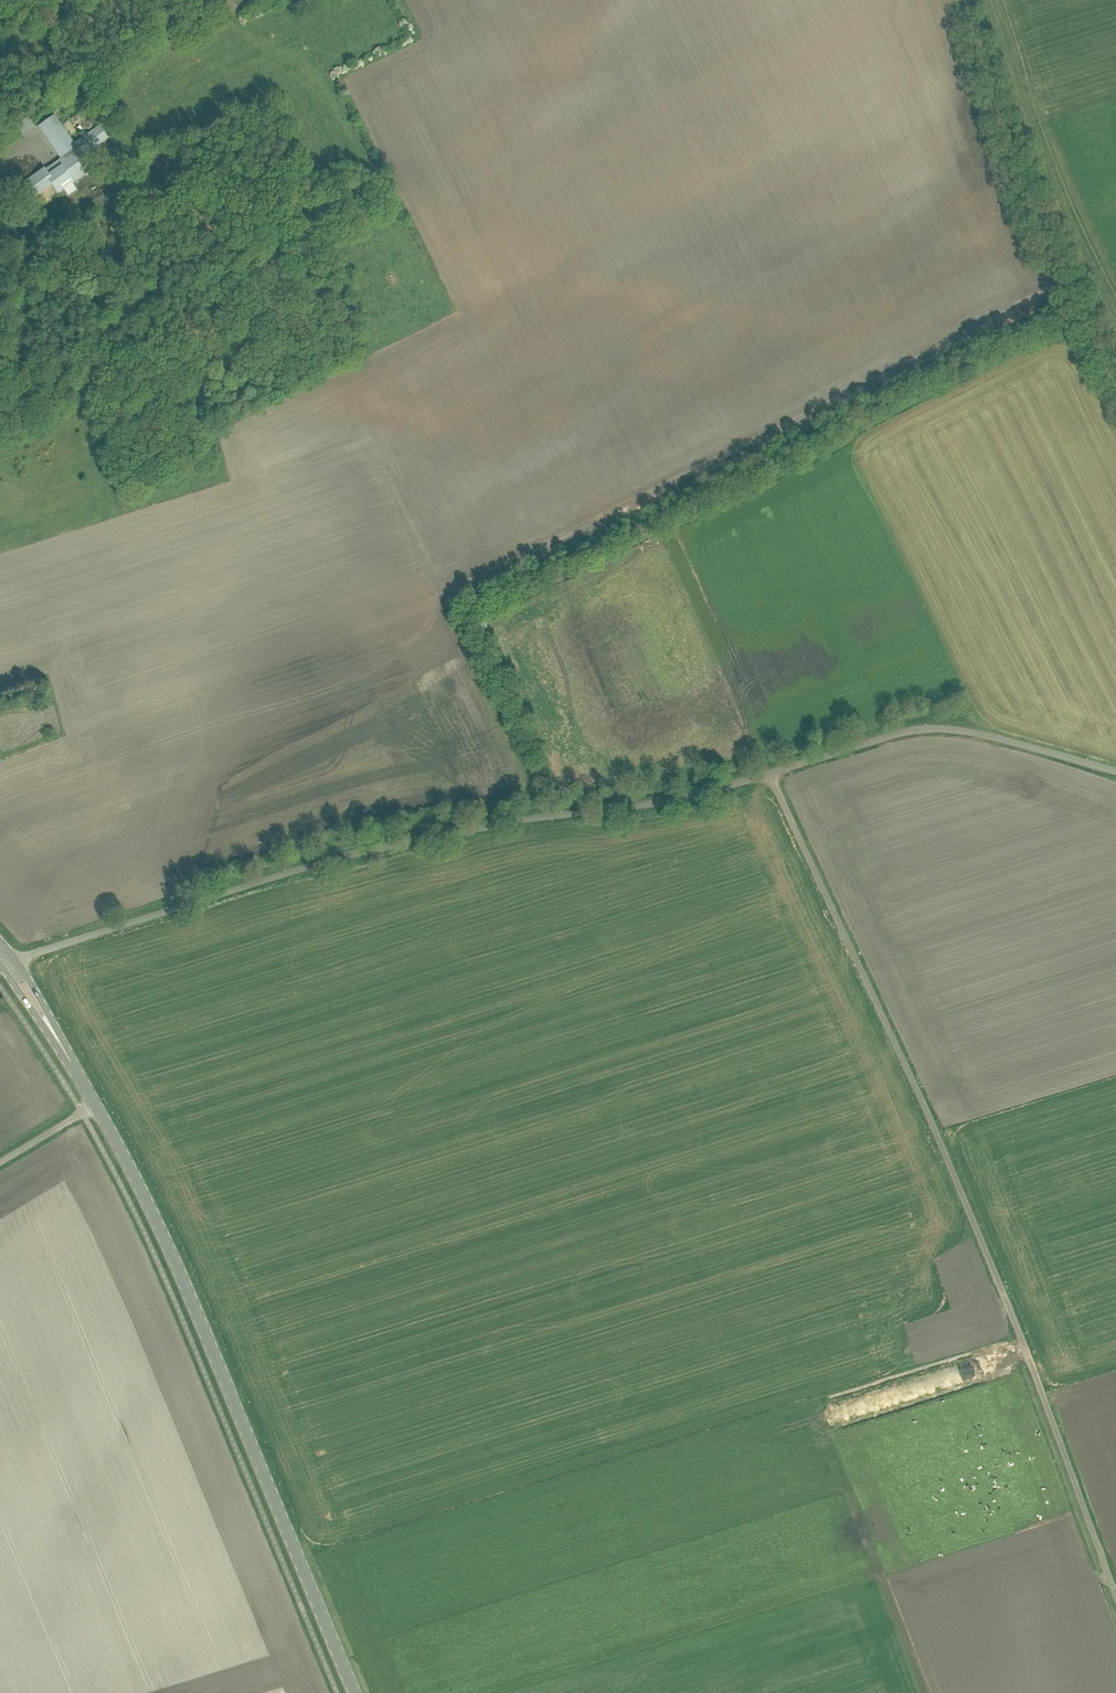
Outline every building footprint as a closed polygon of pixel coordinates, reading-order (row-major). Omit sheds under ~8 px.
[(25,136),(37,128),(30,117),(18,125),(25,136)] [(72,146),(52,117),(39,127),(59,156),(60,156),(63,160),(57,165),(56,164),(44,172),(43,170),(21,187),(30,199),(50,184),(56,192),(61,189),(67,197),(76,190),(70,182),(80,175),(75,169),(85,162),(80,155),(105,138),(98,128),(72,146)]
